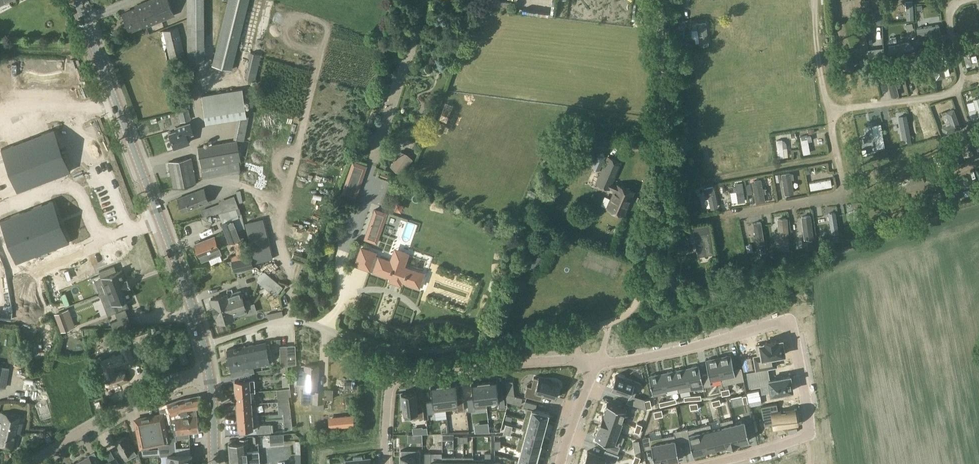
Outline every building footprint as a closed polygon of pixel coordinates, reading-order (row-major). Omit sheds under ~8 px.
[(124,13),(131,30),(143,25),(144,27),(174,15),(168,0),(149,0),(135,5),(136,8),(124,13)] [(212,65),(232,70),(249,0),(227,0),(212,65)] [(502,2),(501,10),(511,12),(512,3),(502,2)] [(752,11),(742,12),(742,25),(753,24),(752,11)] [(885,25),(884,11),(874,11),(875,25),(885,25)] [(938,27),(938,21),(919,22),(919,29),(938,27)] [(198,22),(189,22),(189,62),(206,62),(206,22),(198,22)] [(697,23),(698,29),(699,42),(700,46),(709,45),(706,22),(697,23)] [(179,27),(161,32),(168,60),(186,56),(179,27)] [(787,29),(779,30),(780,40),(788,40),(787,29)] [(763,45),(770,44),(770,34),(762,34),(763,45)] [(753,38),(744,39),(746,49),(754,47),(753,38)] [(690,49),(690,43),(681,39),(678,44),(690,49)] [(725,42),(726,57),(736,57),(736,42),(725,42)] [(712,57),(711,46),(699,47),(700,58),(712,57)] [(962,49),(966,66),(972,65),(969,53),(972,52),(971,47),(962,49)] [(869,58),(859,59),(860,66),(870,64),(870,63),(882,62),(882,57),(885,57),(884,48),(868,50),(869,58)] [(847,52),(839,54),(841,69),(849,68),(847,52)] [(251,53),(245,79),(255,81),(261,55),(251,53)] [(936,79),(944,77),(944,75),(939,55),(930,57),(936,79)] [(914,81),(922,79),(918,63),(911,65),(914,81)] [(833,92),(841,92),(840,72),(832,73),(833,92)] [(886,75),(891,96),(898,95),(892,74),(886,75)] [(381,81),(374,100),(383,103),(389,84),(381,81)] [(782,81),(774,82),(775,95),(783,94),(782,81)] [(861,94),(869,94),(870,84),(861,83),(861,94)] [(763,87),(753,89),(754,97),(764,96),(763,87)] [(242,88),(202,95),(206,121),(238,116),(247,115),(242,88)] [(740,101),(745,100),(742,90),(732,92),(734,100),(740,99),(740,101)] [(717,94),(704,94),(704,107),(717,106),(717,94)] [(973,99),(973,101),(975,108),(967,110),(970,119),(978,116),(978,97),(973,99)] [(444,102),(441,110),(450,113),(453,107),(447,104),(447,103),(444,102)] [(901,106),(892,108),(897,130),(906,128),(901,106)] [(178,111),(181,122),(191,119),(188,109),(178,111)] [(947,113),(941,115),(944,122),(942,123),(943,127),(945,134),(962,128),(955,109),(947,112),(947,113)] [(367,123),(371,125),(376,112),(371,110),(367,123)] [(238,116),(235,138),(244,140),(249,114),(247,115),(238,116)] [(177,130),(170,132),(175,147),(189,142),(187,134),(193,132),(190,122),(176,127),(177,130)] [(911,132),(917,129),(915,122),(908,124),(911,132)] [(725,123),(713,124),(713,133),(726,133),(725,123)] [(880,125),(872,127),(876,150),(884,148),(880,125)] [(54,128),(1,148),(1,149),(4,150),(19,188),(17,190),(18,191),(71,171),(71,170),(68,169),(63,157),(53,130),(55,129),(54,128)] [(808,141),(812,140),(811,136),(807,136),(807,135),(800,136),(803,154),(810,153),(808,141)] [(759,138),(747,139),(749,157),(753,156),(753,149),(760,148),(759,138)] [(238,140),(198,147),(202,168),(229,163),(242,161),(238,140)] [(730,152),(728,153),(727,145),(722,146),(724,163),(731,162),(730,152)] [(952,149),(945,152),(953,169),(959,165),(952,149)] [(400,151),(390,166),(403,175),(413,160),(400,151)] [(598,153),(592,167),(600,170),(606,156),(598,153)] [(607,156),(596,183),(609,189),(610,188),(614,190),(607,208),(624,215),(634,191),(617,184),(617,185),(612,183),(621,162),(607,156)] [(191,158),(169,162),(174,187),(196,184),(191,158)] [(926,179),(932,177),(927,160),(921,162),(926,179)] [(229,163),(202,168),(204,178),(231,173),(229,163)] [(790,172),(781,174),(784,195),(793,193),(791,180),(794,179),(793,173),(790,173),(790,172)] [(760,179),(751,181),(755,204),(765,202),(763,194),(765,193),(765,188),(762,189),(760,179)] [(832,186),(830,179),(809,183),(811,190),(832,186)] [(735,192),(731,193),(732,201),(736,200),(737,203),(746,201),(743,182),(733,183),(734,186),(731,187),(732,192),(734,191),(735,192)] [(946,184),(952,201),(959,199),(953,182),(946,184)] [(188,194),(178,198),(183,211),(210,201),(205,188),(198,191),(196,185),(186,188),(188,194)] [(713,186),(699,189),(704,211),(718,208),(713,186)] [(393,195),(391,203),(398,205),(400,197),(393,195)] [(922,195),(917,211),(923,213),(927,197),(922,195)] [(897,197),(889,200),(891,206),(899,203),(897,197)] [(68,243),(52,200),(2,219),(19,262),(68,243)] [(214,214),(219,212),(223,211),(220,203),(211,206),(214,214)] [(223,211),(219,212),(223,222),(221,223),(229,242),(240,238),(240,236),(243,235),(238,217),(239,216),(236,208),(223,211)] [(375,209),(373,215),(384,220),(387,213),(375,209)] [(527,218),(529,212),(521,209),(519,215),(527,218)] [(839,235),(835,213),(829,214),(832,236),(839,235)] [(810,215),(800,217),(804,239),(813,238),(810,215)] [(780,246),(790,245),(787,216),(778,217),(780,246)] [(510,219),(508,223),(522,229),(524,225),(510,219)] [(724,221),(725,239),(736,239),(736,221),(724,221)] [(761,222),(754,223),(757,245),(765,243),(761,222)] [(708,223),(691,226),(693,243),(702,241),(703,247),(700,248),(701,255),(705,254),(705,256),(713,254),(708,223)] [(376,243),(379,236),(367,232),(365,239),(376,243)] [(214,236),(195,243),(200,255),(201,255),(203,261),(222,253),(223,257),(230,254),(227,245),(219,248),(214,236)] [(243,240),(234,242),(237,254),(238,258),(247,256),(243,240)] [(423,275),(424,273),(379,257),(378,258),(374,256),(375,253),(361,248),(356,264),(369,269),(370,269),(374,270),(374,271),(419,286),(420,284),(422,284),(424,276),(423,275)] [(232,259),(235,271),(254,266),(251,255),(247,256),(238,258),(232,259)] [(253,274),(272,291),(283,279),(264,262),(253,274)] [(105,285),(98,288),(100,293),(127,283),(126,279),(122,269),(117,271),(114,265),(99,270),(102,277),(105,285)] [(675,275),(665,281),(671,292),(681,286),(675,275)] [(127,283),(100,293),(100,294),(105,307),(112,304),(115,312),(129,307),(126,299),(133,297),(133,296),(132,296),(129,287),(127,283)] [(214,310),(243,301),(240,291),(222,296),(222,295),(211,298),(211,300),(210,300),(210,301),(212,307),(213,307),(214,307),(214,310)] [(246,311),(243,301),(214,310),(218,321),(228,318),(228,317),(246,311)] [(74,326),(68,309),(56,314),(62,331),(74,326)] [(121,327),(118,319),(110,322),(113,327),(121,327)] [(758,356),(755,356),(757,370),(767,368),(767,369),(774,367),(772,356),(784,354),(782,340),(776,341),(776,340),(772,341),(771,341),(767,342),(766,342),(765,342),(765,343),(756,345),(758,356)] [(267,341),(227,349),(233,375),(252,372),(253,377),(271,374),(270,368),(254,371),(253,366),(271,362),(271,361),(274,361),(270,342),(268,342),(267,341)] [(122,354),(101,361),(106,376),(110,388),(128,381),(124,370),(115,373),(113,366),(126,362),(126,361),(133,359),(128,344),(120,346),(122,354)] [(296,364),(295,345),(287,346),(287,353),(287,357),(287,361),(280,362),(281,367),(296,364)] [(730,354),(718,357),(723,378),(735,375),(731,354),(730,354)] [(701,375),(703,386),(711,385),(710,380),(723,378),(718,357),(706,359),(705,359),(707,368),(708,373),(701,375)] [(297,372),(297,379),(305,379),(304,391),(302,390),(301,402),(312,402),(312,408),(324,408),(324,391),(317,391),(317,375),(318,375),(319,366),(305,365),(305,372),(297,372)] [(698,365),(686,368),(691,391),(704,388),(703,386),(701,375),(701,373),(699,365),(698,365)] [(686,368),(674,370),(679,394),(691,391),(686,368)] [(757,370),(747,372),(750,386),(769,383),(771,394),(779,393),(780,393),(780,392),(784,392),(785,392),(785,391),(793,390),(790,375),(782,377),(781,377),(777,378),(777,377),(776,378),(769,379),(767,369),(767,368),(757,370)] [(674,370),(661,373),(666,394),(666,391),(677,389),(678,394),(679,394),(674,370)] [(649,375),(650,384),(651,386),(653,397),(666,394),(661,373),(649,375)] [(615,375),(611,388),(629,395),(630,395),(634,397),(639,384),(637,383),(634,382),(622,378),(623,376),(617,374),(617,376),(616,375),(615,375)] [(527,385),(524,395),(542,400),(544,393),(556,396),(559,383),(542,378),(534,376),(531,386),(527,385)] [(249,379),(235,380),(236,392),(250,392),(255,391),(254,379),(249,379)] [(496,380),(484,382),(487,406),(487,404),(499,402),(499,407),(505,406),(504,394),(498,395),(496,380)] [(473,398),(467,399),(468,410),(475,410),(475,408),(487,406),(484,382),(471,383),(473,398)] [(455,383),(443,384),(446,409),(458,408),(458,410),(465,410),(463,397),(457,398),(455,383)] [(432,401),(426,401),(428,413),(434,412),(434,411),(446,409),(443,384),(431,386),(432,401)] [(290,400),(289,389),(277,389),(278,401),(290,400)] [(415,391),(402,392),(405,418),(424,416),(423,404),(417,404),(415,391)] [(250,392),(236,392),(237,404),(251,403),(250,392)] [(201,407),(199,396),(181,400),(169,404),(170,405),(161,408),(162,414),(164,414),(196,408),(201,407)] [(292,412),(290,400),(278,401),(279,413),(292,412)] [(525,400),(524,406),(527,407),(524,418),(546,424),(549,413),(535,409),(537,403),(525,400)] [(251,403),(237,404),(238,416),(257,415),(256,403),(251,403)] [(602,414),(622,422),(626,411),(607,403),(607,404),(603,414),(602,414)] [(777,404),(760,406),(761,407),(763,419),(773,417),(775,428),(783,426),(783,427),(784,427),(784,426),(788,425),(788,426),(789,426),(789,425),(797,424),(794,409),(786,411),(786,410),(785,410),(785,411),(781,412),(781,411),(780,411),(781,412),(778,412),(776,404),(777,404)] [(197,414),(196,408),(164,414),(170,441),(158,444),(159,449),(176,447),(176,439),(177,438),(176,434),(199,431),(197,414)] [(0,417),(0,427),(20,433),(24,419),(1,413),(0,417)] [(170,441),(164,414),(162,414),(136,419),(141,447),(158,444),(170,441)] [(353,414),(344,416),(345,424),(354,422),(353,414)] [(602,414),(598,425),(623,434),(618,432),(622,422),(602,414)] [(257,415),(238,416),(239,429),(257,427),(258,433),(274,432),(274,426),(260,427),(259,415),(257,415)] [(524,418),(522,428),(544,434),(546,424),(524,418)] [(732,418),(720,421),(722,425),(726,445),(727,446),(738,443),(732,418)] [(732,418),(738,443),(738,442),(749,440),(745,420),(744,420),(733,423),(732,418)] [(286,430),(291,429),(293,427),(292,420),(285,421),(286,430)] [(710,423),(699,426),(705,451),(716,448),(711,428),(710,423)] [(595,436),(609,442),(608,445),(606,448),(618,452),(620,445),(619,445),(623,434),(598,425),(599,426),(595,436)] [(722,425),(711,428),(716,448),(726,445),(722,425)] [(688,427),(680,429),(683,441),(690,439),(693,454),(705,451),(699,426),(688,429),(688,427)] [(16,448),(20,433),(0,427),(0,444),(16,448)] [(519,436),(519,437),(541,443),(544,434),(522,428),(524,429),(522,437),(519,436)] [(674,434),(662,436),(667,462),(667,461),(670,460),(670,462),(676,461),(676,459),(678,459),(679,459),(676,442),(683,441),(680,429),(674,430),(674,434)] [(283,434),(270,435),(271,444),(284,443),(283,434)] [(126,435),(115,441),(123,456),(127,453),(129,457),(137,453),(126,435)] [(651,435),(642,436),(645,449),(652,447),(655,463),(656,463),(667,462),(662,436),(652,438),(651,435)] [(519,437),(517,446),(521,447),(521,449),(538,454),(541,443),(519,437)] [(241,443),(229,444),(230,453),(247,452),(246,445),(248,445),(247,439),(240,439),(241,443)] [(176,447),(159,449),(161,458),(168,458),(168,463),(192,463),(192,462),(194,462),(193,455),(191,455),(191,452),(177,453),(176,447)] [(401,463),(415,463),(415,462),(421,462),(421,449),(401,449),(401,463)] [(516,460),(532,463),(536,463),(538,454),(521,449),(518,460),(516,459),(516,460)] [(582,463),(583,463),(584,463),(609,463),(610,460),(616,462),(619,454),(605,449),(602,456),(587,451),(582,463)] [(230,453),(231,463),(260,463),(259,451),(247,452),(230,453)] [(424,452),(424,463),(442,463),(442,456),(442,461),(441,461),(431,461),(431,452),(424,452)] [(473,463),(491,463),(491,452),(485,452),(485,458),(473,458),(473,456),(473,463)] [(75,463),(100,463),(94,453),(75,463)] [(370,458),(362,459),(362,456),(354,457),(354,460),(346,461),(346,463),(371,463),(370,458)] [(442,463),(454,463),(454,456),(442,456),(442,463)] [(454,463),(463,463),(463,456),(454,456),(454,463)] [(463,463),(473,463),(473,456),(463,456),(463,463)]
